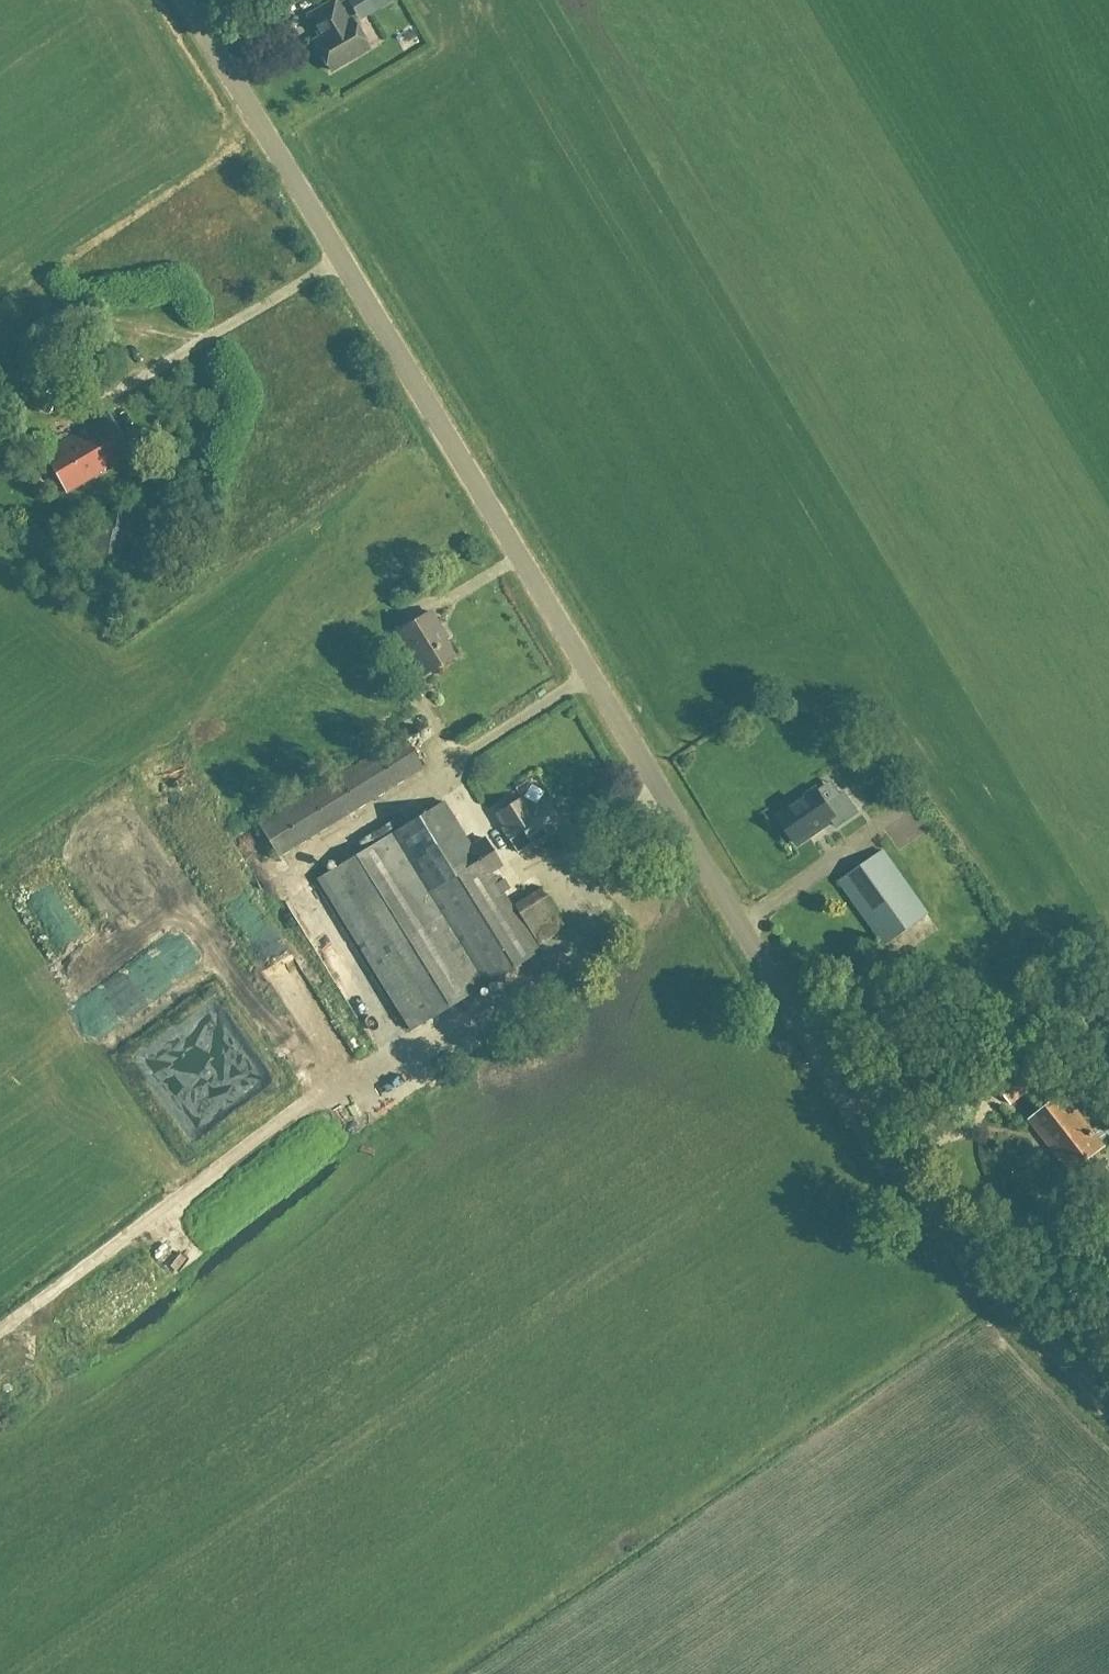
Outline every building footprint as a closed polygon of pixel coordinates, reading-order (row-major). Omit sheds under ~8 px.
[(331,71),(369,49),(352,20),(348,22),(336,1),(309,17),(319,33),(320,32),(323,37),(314,42),(331,71)] [(67,494),(131,456),(108,417),(44,455),(67,494)] [(431,612),(398,633),(425,676),(454,657),(438,631),(441,629),(431,612)] [(279,857),(424,768),(404,735),(259,824),(279,857)] [(816,791),(778,817),(797,845),(831,821),(836,828),(857,813),(844,794),(840,796),(826,806),(817,793),(816,791)] [(523,798),(497,815),(505,828),(503,829),(511,841),(518,852),(531,844),(533,845),(563,826),(547,801),(531,811),(523,798)] [(411,1031),(541,951),(492,873),(504,866),(485,836),(471,844),(444,801),(317,879),(411,1031)] [(882,851),(839,882),(885,946),(928,916),(882,851)] [(567,928),(542,887),(514,905),(519,914),(540,945),(567,928)] [(146,1031),(158,1022),(148,1009),(136,1017),(146,1031)] [(153,1054),(193,1127),(266,1087),(226,1014),(153,1054)] [(1011,1106),(1038,1085),(1023,1066),(997,1087),(1011,1106)] [(1071,1173),(1104,1147),(1063,1094),(1030,1119),(1071,1173)]
